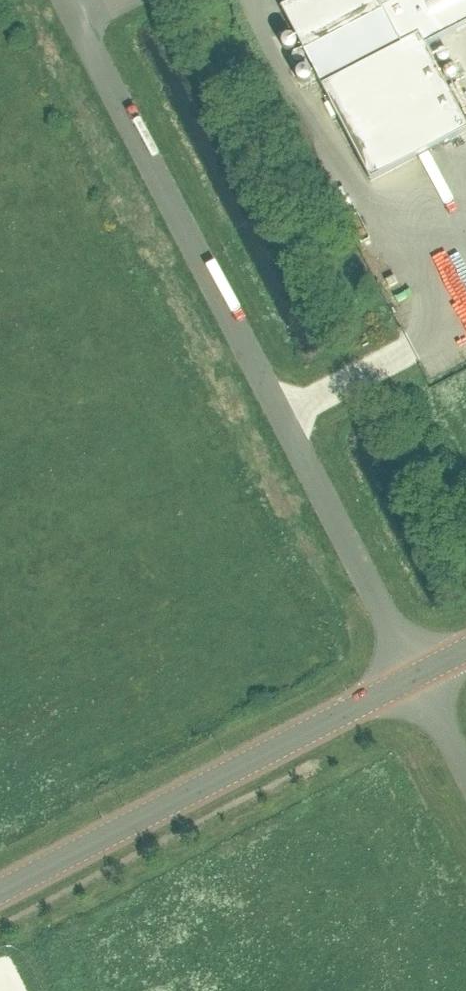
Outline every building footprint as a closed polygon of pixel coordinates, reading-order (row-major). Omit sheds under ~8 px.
[(300,1),(282,10),(305,54),(325,93),(372,182),(465,134),(465,126),(426,49),(465,29),(465,0),(299,0),(300,1)]
